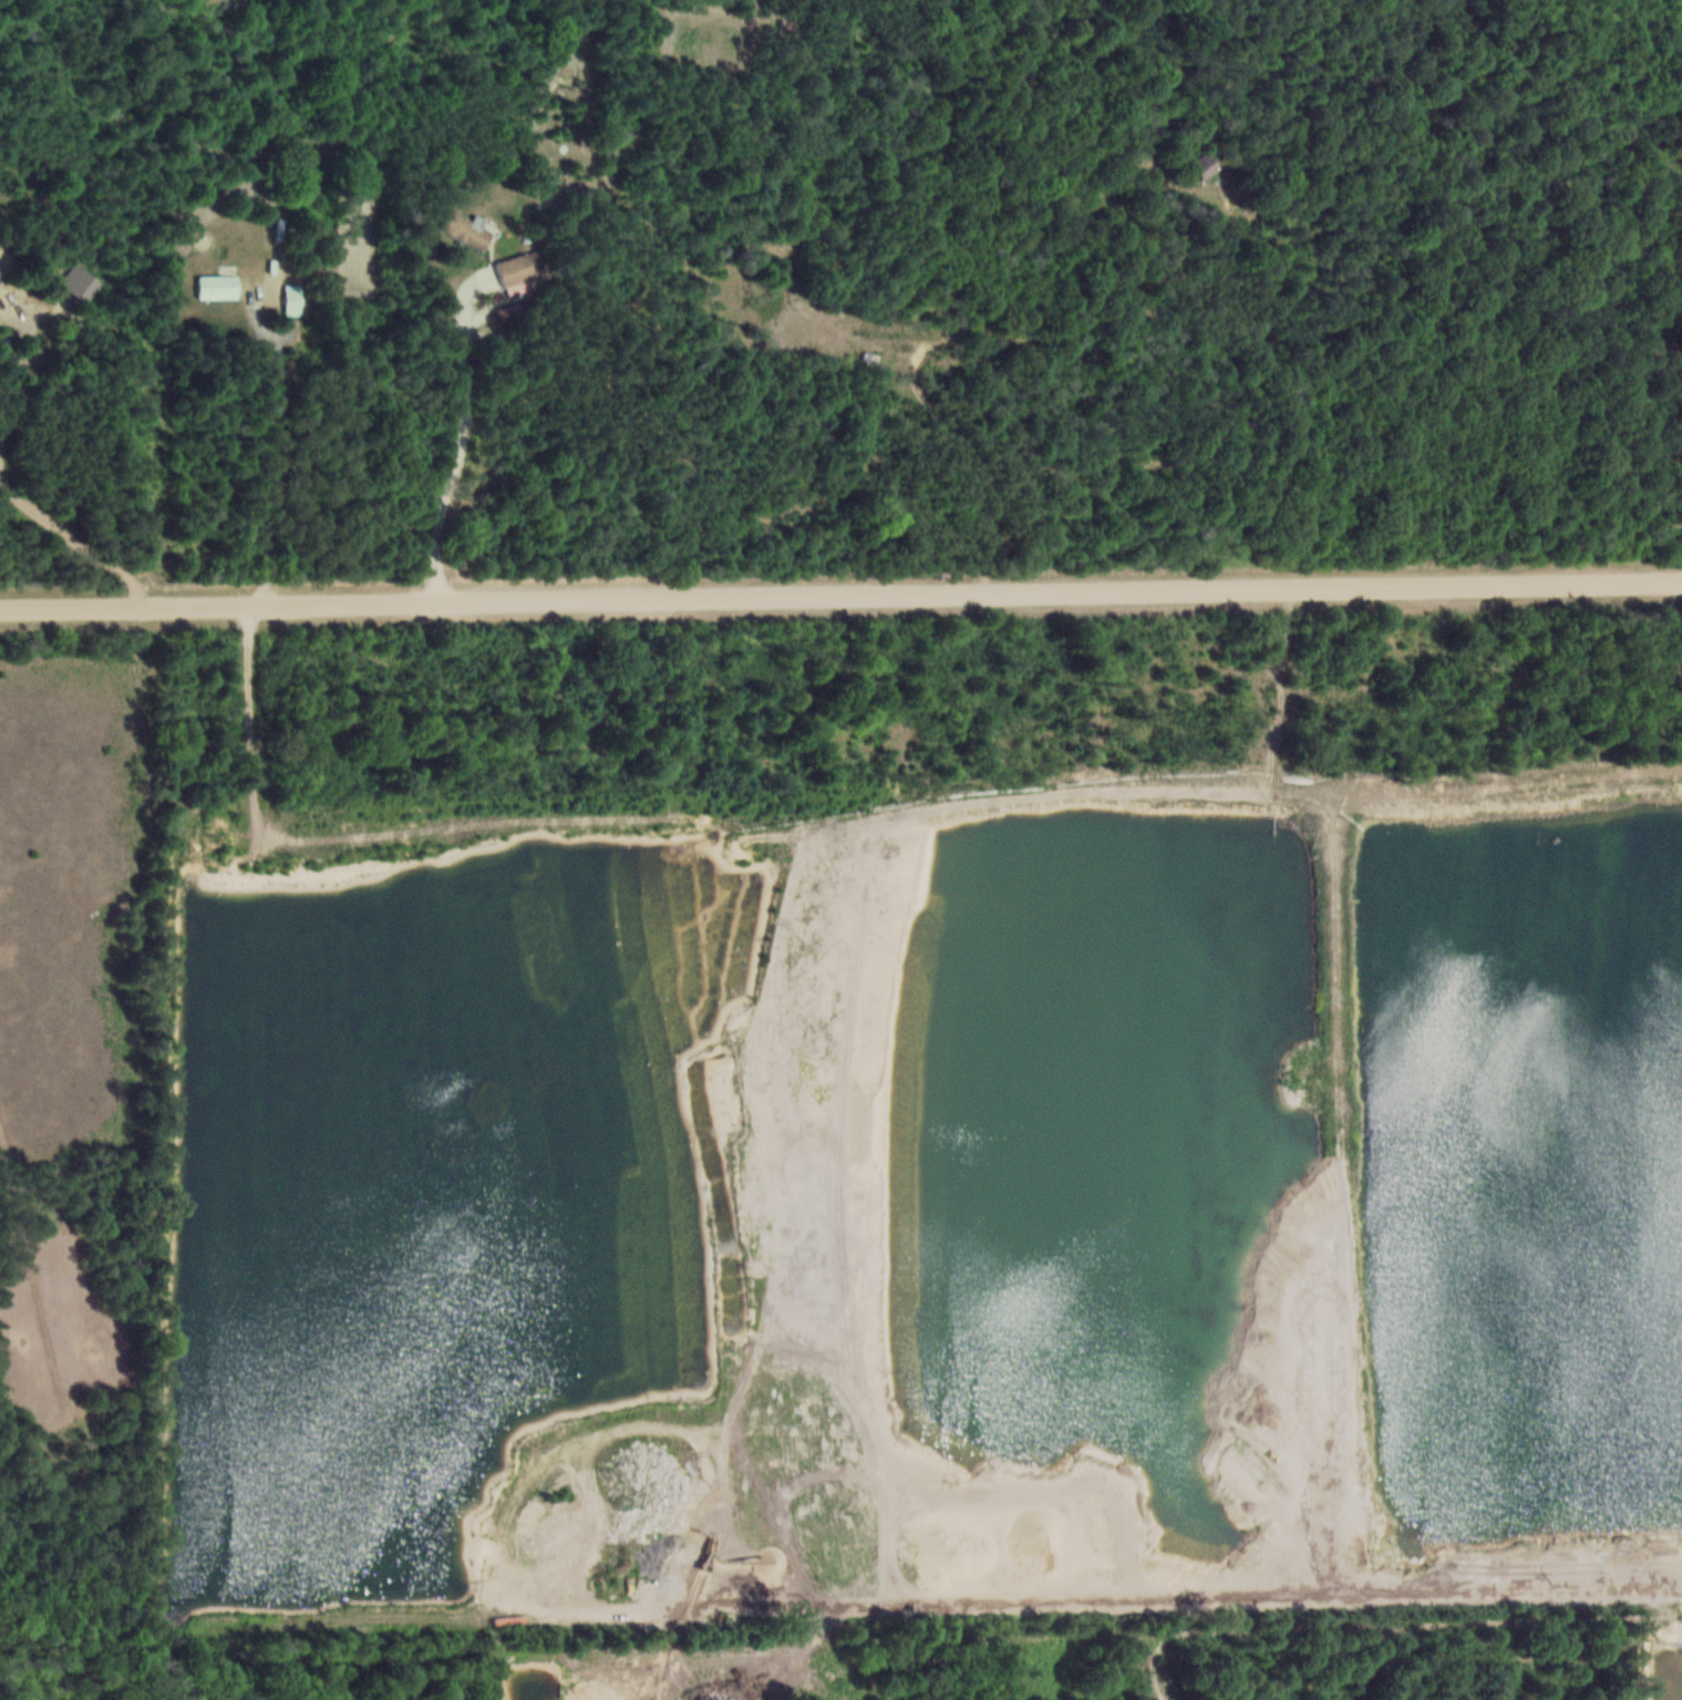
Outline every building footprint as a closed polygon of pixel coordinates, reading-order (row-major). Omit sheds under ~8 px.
[(1208,181),(1223,167),(1210,152),(1194,166),(1208,181)] [(474,223),(454,211),(443,230),(485,254),(497,232),(488,227),(490,223),(478,216),(474,223)] [(539,278),(533,255),(500,263),(508,298),(529,292),(527,282),(539,278)] [(240,277),(199,277),(199,299),(240,299),(240,277)]
